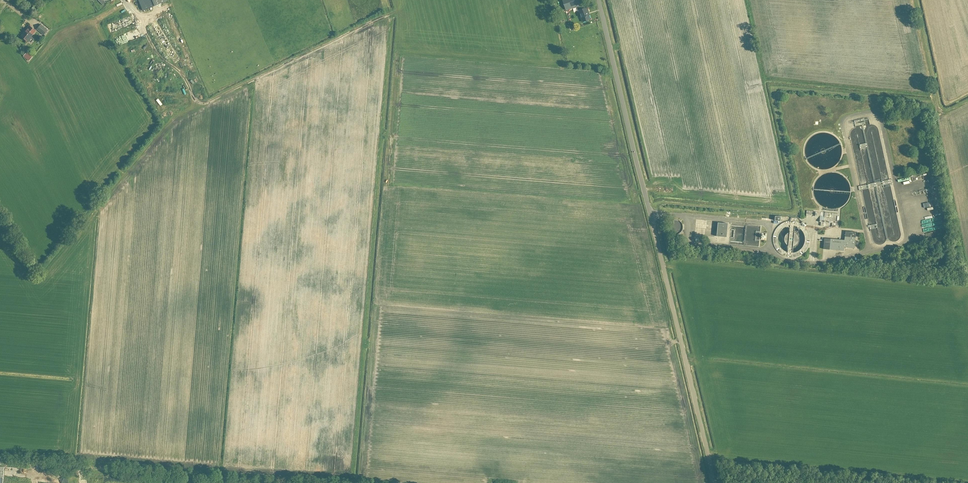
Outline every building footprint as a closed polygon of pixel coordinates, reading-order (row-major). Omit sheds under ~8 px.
[(166,0),(138,0),(143,11),(167,1),(166,0)] [(590,19),(588,12),(589,11),(587,7),(582,9),(580,5),(582,5),(580,0),(563,0),(566,10),(576,7),(578,11),(579,11),(583,22),(590,19)] [(122,21),(108,24),(110,31),(124,28),(122,21)] [(44,35),(45,33),(48,30),(41,24),(37,29),(44,35)] [(27,41),(35,31),(29,26),(25,30),(26,30),(21,36),(27,41)] [(22,54),(29,60),(32,56),(25,51),(22,54)] [(820,212),(819,222),(821,222),(821,226),(825,227),(826,223),(832,223),(832,227),(837,228),(837,220),(839,220),(839,216),(838,216),(838,214),(820,212)] [(717,236),(727,237),(728,224),(718,223),(717,236)] [(824,238),(824,241),(823,249),(844,251),(844,248),(855,249),(855,245),(858,245),(859,242),(855,241),(856,232),(845,231),(844,242),(841,242),(841,240),(824,238)]
